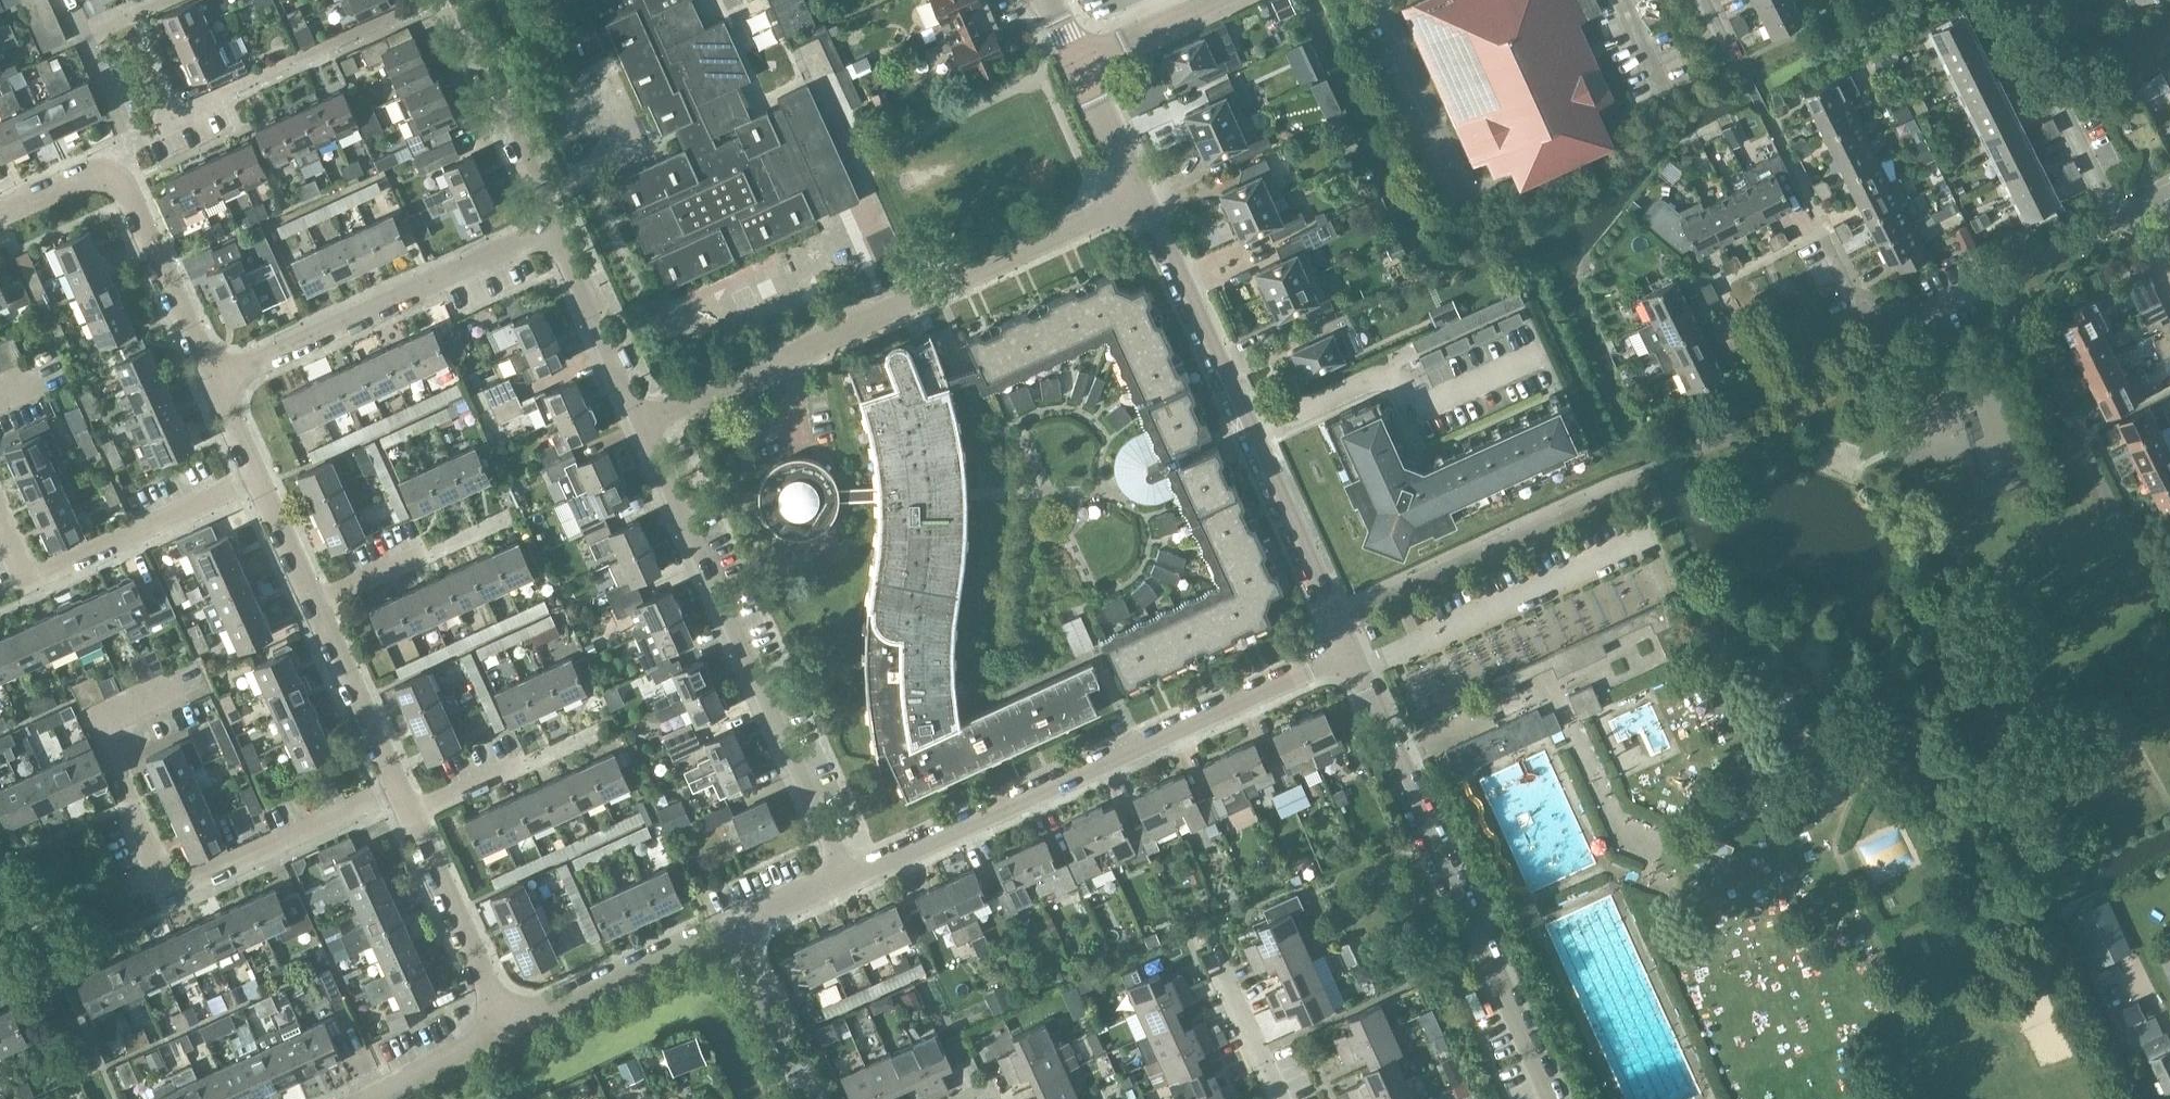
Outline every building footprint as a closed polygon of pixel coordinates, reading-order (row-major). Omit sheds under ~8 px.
[(24,5),(29,16),(52,6),(50,0),(35,0),(24,5)] [(209,22),(221,16),(214,0),(199,0),(165,15),(175,37),(209,22)] [(255,1),(259,9),(275,2),(274,0),(256,0),(255,1)] [(349,10),(351,12),(354,13),(358,13),(360,19),(399,1),(398,0),(345,0),(349,10)] [(567,18),(572,28),(549,38),(563,69),(601,52),(607,50),(606,49),(611,47),(616,44),(644,106),(650,103),(663,132),(664,134),(667,132),(676,129),(678,132),(684,148),(613,180),(627,211),(631,220),(632,220),(646,249),(645,249),(651,263),(663,290),(735,257),(735,256),(754,248),(817,220),(817,219),(816,217),(829,211),(830,213),(861,200),(808,84),(778,98),(782,107),(769,113),(767,110),(751,117),(736,84),(751,77),(724,19),(705,28),(693,0),(559,0),(567,18)] [(787,37),(787,38),(817,24),(806,0),(770,0),(787,37)] [(993,14),(987,1),(981,4),(979,0),(932,0),(941,21),(932,25),(938,39),(993,14)] [(1275,0),(1283,17),(1295,12),(1294,9),(1290,0),(1275,0)] [(1474,166),(1487,160),(1494,175),(1511,168),(1519,186),(1614,144),(1596,106),(1613,98),(1579,22),(1602,12),(1596,0),(1422,0),(1402,9),(1462,140),(1474,166)] [(1790,0),(1754,0),(1761,15),(1790,0)] [(1772,36),(1803,20),(1793,0),(1790,0),(1761,15),(1772,36)] [(1985,2),(1973,9),(1976,14),(1980,15),(1990,10),(1985,2)] [(1971,4),(1963,7),(1965,12),(1968,17),(1976,14),(1973,9),(1971,4)] [(52,6),(29,16),(34,28),(58,17),(52,6)] [(292,23),(305,17),(301,8),(288,14),(292,23)] [(993,14),(938,39),(944,52),(953,48),(964,72),(975,67),(979,75),(996,67),(993,60),(1004,55),(993,30),(999,27),(993,14)] [(1931,30),(1942,51),(1973,35),(1962,14),(1931,30)] [(1734,28),(1747,22),(1744,17),(1740,16),(1730,20),(1734,28)] [(58,17),(34,28),(39,39),(63,29),(58,17)] [(305,17),(292,23),(296,31),(309,25),(305,17)] [(17,21),(11,24),(16,34),(27,29),(24,23),(17,21)] [(185,58),(219,43),(209,22),(175,37),(185,58)] [(1202,39),(1165,55),(1167,59),(1162,61),(1170,79),(1175,77),(1176,80),(1202,69),(1207,81),(1244,65),(1225,22),(1200,33),(1202,39)] [(1747,22),(1734,28),(1738,36),(1748,32),(1749,27),(1747,22)] [(825,23),(790,39),(795,49),(820,38),(835,73),(846,68),(844,64),(825,23)] [(16,34),(11,24),(0,28),(0,41),(16,34)] [(63,29),(39,39),(45,51),(68,41),(63,29)] [(16,34),(0,41),(0,80),(8,77),(19,72),(8,49),(20,43),(16,34)] [(1973,35),(1942,51),(1952,72),(1984,56),(1973,35)] [(1994,51),(2007,45),(2003,37),(1993,42),(1992,46),(1994,51)] [(370,67),(385,60),(392,75),(425,60),(415,38),(393,49),(388,38),(362,49),(370,67)] [(195,80),(205,75),(210,88),(248,71),(243,59),(238,61),(228,39),(219,43),(185,58),(195,80)] [(297,51),(293,41),(282,46),(277,48),(282,58),(297,51)] [(1310,41),(1299,45),(1314,78),(1324,73),(1310,41)] [(2007,45),(1994,51),(1997,56),(2001,58),(2011,53),(2007,45)] [(1879,58),(1877,66),(1880,72),(1891,67),(1885,55),(1879,58)] [(1898,55),(1890,59),(1895,69),(1903,65),(1898,55)] [(353,56),(341,61),(347,75),(359,70),(353,56)] [(867,56),(853,63),(857,72),(872,65),(867,56)] [(1984,56),(1952,72),(1963,93),(1994,77),(1984,56)] [(58,57),(49,61),(53,71),(63,67),(58,57)] [(44,60),(37,63),(43,76),(53,71),(49,61),(48,59),(44,60)] [(405,95),(405,94),(435,81),(435,80),(425,60),(392,75),(402,96),(402,97),(405,95)] [(53,71),(77,125),(103,114),(88,82),(73,89),(63,67),(53,71)] [(77,125),(53,71),(43,76),(53,98),(38,104),(53,136),(60,132),(77,125)] [(1814,115),(1848,98),(1860,92),(1849,71),(1804,93),(1814,115)] [(2158,93),(2169,90),(2169,73),(2154,77),(2158,93)] [(0,80),(2,85),(0,85),(4,93),(13,89),(8,77),(0,80)] [(1973,114),(2005,99),(1994,77),(1963,93),(1973,114)] [(1327,78),(1311,85),(1317,97),(1332,90),(1327,78)] [(415,116),(448,101),(451,99),(453,95),(448,85),(444,84),(441,85),(438,79),(435,80),(435,81),(405,94),(405,95),(402,97),(402,96),(397,98),(407,120),(415,116)] [(2024,79),(2023,79),(2014,83),(2013,88),(2015,93),(2028,87),(2024,79)] [(1192,140),(1247,116),(1231,80),(1206,91),(1211,103),(1186,115),(1190,125),(1186,127),(1192,140)] [(2028,87),(2015,93),(2018,98),(2022,99),(2032,95),(2028,87)] [(886,88),(870,95),(877,111),(882,122),(897,115),(886,88)] [(22,133),(29,147),(53,136),(38,104),(23,111),(13,89),(4,93),(22,133)] [(1779,91),(1773,94),(1775,108),(1785,103),(1779,91)] [(343,132),(359,126),(344,92),(322,102),(337,135),(343,132)] [(29,147),(22,133),(4,93),(0,95),(0,111),(4,120),(0,121),(0,151),(3,158),(29,147)] [(1267,97),(1252,100),(1254,112),(1270,110),(1267,97)] [(1825,136),(1859,119),(1848,98),(1814,115),(1825,136)] [(1984,135),(2015,119),(2005,99),(1973,114),(1984,135)] [(370,100),(357,106),(361,114),(373,108),(370,100)] [(415,116),(422,130),(404,138),(412,156),(451,138),(446,128),(458,122),(448,101),(415,116)] [(316,145),(337,135),(322,102),(301,111),(310,133),(316,145)] [(1785,103),(1775,108),(1779,116),(1788,111),(1790,107),(1787,102),(1785,103)] [(1908,104),(1894,111),(1900,122),(1914,115),(1908,104)] [(373,108),(361,114),(365,122),(377,116),(373,108)] [(300,109),(293,112),(294,114),(279,121),(294,154),(300,166),(321,157),(316,145),(310,133),(301,111),(300,109)] [(1247,116),(1192,140),(1197,154),(1202,151),(1207,161),(1232,150),(1237,162),(1272,147),(1266,133),(1256,138),(1247,116)] [(2044,131),(2057,125),(2053,117),(2043,122),(2042,126),(2044,131)] [(1345,119),(1333,124),(1339,136),(1350,131),(1345,119)] [(1869,140),(1859,119),(1825,136),(1835,157),(1869,140)] [(2026,140),(2015,119),(1984,135),(1994,156),(2026,140)] [(258,130),(259,132),(273,164),(294,154),(279,121),(258,130)] [(2057,125),(2044,131),(2047,136),(2051,137),(2061,133),(2057,125)] [(1796,151),(1808,144),(1806,139),(1801,138),(1792,143),(1796,151)] [(1925,138),(1909,147),(1919,168),(1936,159),(1925,138)] [(1869,140),(1835,157),(1846,178),(1880,161),(1869,140)] [(2005,177),(2036,161),(2026,140),(1994,156),(2005,177)] [(452,141),(427,152),(415,158),(422,174),(459,157),(452,141)] [(254,142),(231,151),(247,185),(269,175),(254,142)] [(1808,144),(1796,151),(1800,159),(1809,154),(1811,149),(1808,144)] [(225,195),(247,185),(231,151),(209,161),(225,195)] [(395,151),(375,160),(379,171),(400,162),(395,151)] [(1682,154),(1682,164),(1691,165),(1692,154),(1682,154)] [(424,197),(428,207),(485,181),(473,156),(445,169),(452,185),(424,197)] [(1363,158),(1349,165),(1354,176),(1368,170),(1363,158)] [(1221,206),(1227,219),(1271,200),(1270,200),(1282,195),(1266,159),(1241,170),(1246,182),(1221,194),(1225,204),(1221,206)] [(2065,173),(2078,167),(2074,159),(2064,164),(2063,168),(2065,173)] [(350,164),(356,176),(364,173),(358,160),(350,164)] [(204,205),(225,195),(209,161),(188,171),(204,205)] [(1857,199),(1890,182),(1880,161),(1846,178),(1857,199)] [(2015,198),(2047,182),(2036,161),(2005,177),(2015,198)] [(356,176),(350,164),(341,167),(347,180),(356,176)] [(2078,167),(2065,173),(2068,178),(2072,180),(2082,175),(2078,167)] [(183,214),(204,205),(188,171),(166,181),(171,193),(159,198),(175,233),(189,226),(183,214)] [(1748,179),(1768,219),(1792,207),(1775,172),(1754,183),(1751,178),(1748,179)] [(1898,178),(1890,182),(1857,199),(1867,220),(1901,203),(1909,199),(1898,178)] [(307,183),(313,196),(322,192),(316,179),(307,183)] [(1728,196),(1745,231),(1768,219),(1748,179),(1745,181),(1748,186),(1728,196)] [(1817,192),(1829,186),(1827,181),(1822,180),(1813,184),(1817,192)] [(353,193),(358,203),(383,191),(378,181),(353,193)] [(496,207),(485,181),(428,207),(433,217),(460,204),(467,220),(496,207)] [(2015,198),(2026,220),(2057,204),(2047,182),(2015,198)] [(313,196),(307,183),(298,187),(304,200),(313,196)] [(1964,185),(1958,188),(1961,195),(1968,192),(1964,185)] [(1829,186),(1817,192),(1821,200),(1830,195),(1832,191),(1829,186)] [(329,204),(333,214),(358,203),(353,193),(329,204)] [(1745,231),(1728,196),(1707,206),(1705,202),(1702,203),(1722,242),(1745,231)] [(1382,197),(1369,203),(1375,215),(1387,209),(1382,197)] [(1271,200),(1227,219),(1233,233),(1237,230),(1242,240),(1267,229),(1272,241),(1307,226),(1301,212),(1292,217),(1287,207),(1276,212),(1271,200)] [(1634,201),(1627,209),(1636,215),(1642,207),(1634,201)] [(1956,202),(1943,209),(1947,218),(1960,211),(1956,202)] [(255,207),(261,219),(269,215),(264,203),(255,207)] [(1693,244),(1698,254),(1722,242),(1702,203),(1680,214),(1671,206),(1667,205),(1663,205),(1660,207),(1649,221),(1682,250),(1693,244)] [(1878,241),(1911,224),(1901,203),(1867,220),(1878,241)] [(304,216),(308,225),(333,214),(329,204),(304,216)] [(261,219),(255,207),(247,210),(252,223),(261,219)] [(1943,209),(1924,218),(1928,227),(1947,218),(1943,209)] [(421,210),(406,217),(411,226),(425,219),(422,213),(421,210)] [(1323,212),(1315,216),(1318,224),(1327,220),(1323,212)] [(1987,212),(1972,220),(1977,231),(1992,223),(1987,212)] [(393,215),(368,226),(383,259),(408,247),(393,215)] [(304,216),(290,222),(279,227),(283,237),(308,225),(304,216)] [(1775,220),(1770,223),(1775,234),(1780,231),(1775,220)] [(212,226),(218,239),(227,235),(221,222),(212,226)] [(1838,234),(1850,228),(1848,223),(1843,222),(1834,226),(1838,234)] [(1911,224),(1878,241),(1888,262),(1895,259),(1901,272),(1930,257),(1923,243),(1921,244),(1911,224)] [(218,239),(212,226),(203,230),(209,243),(218,239)] [(383,259),(368,226),(344,237),(358,270),(383,259)] [(1850,228),(1838,234),(1842,242),(1851,238),(1853,233),(1850,228)] [(56,246),(68,271),(102,256),(90,230),(56,246)] [(1775,234),(1782,246),(1790,242),(1785,233),(1780,231),(1775,234)] [(1782,246),(1775,234),(1770,236),(1769,241),(1774,250),(1782,246)] [(358,270),(344,237),(319,249),(334,281),(358,270)] [(1256,285),(1262,298),(1317,274),(1301,238),(1276,249),(1281,262),(1256,273),(1260,283),(1256,285)] [(1399,238),(1385,244),(1392,257),(1405,251),(1399,238)] [(207,273),(219,298),(276,272),(271,262),(267,264),(248,273),(241,259),(244,258),(237,241),(213,252),(220,267),(207,273)] [(334,281),(319,249),(294,260),(308,292),(334,281)] [(273,250),(263,255),(267,264),(271,262),(276,272),(281,269),(273,250)] [(1729,257),(1735,270),(1743,266),(1738,256),(1734,255),(1729,257)] [(113,280),(102,256),(68,271),(79,296),(113,280)] [(1735,270),(1729,257),(1724,260),(1722,264),(1727,274),(1735,270)] [(32,287),(43,282),(37,269),(27,274),(32,287)] [(281,269),(276,272),(287,297),(293,295),(281,269)] [(230,323),(263,308),(287,297),(276,272),(219,298),(230,323)] [(986,384),(1019,369),(1110,327),(1155,425),(1148,428),(1149,429),(1136,435),(1128,440),(1122,446),(1117,454),(1115,463),(1116,472),(1118,481),(1123,489),(1130,495),(1138,499),(1147,501),(1156,501),(1165,498),(1178,492),(1178,493),(1185,490),(1229,588),(1105,645),(1125,689),(1272,622),(1266,609),(1271,596),(1284,590),(1217,444),(1204,450),(1198,437),(1211,431),(1144,285),(1132,291),(1118,286),(1112,273),(966,340),(978,367),(986,384)] [(1262,298),(1267,312),(1272,310),(1277,319),(1302,308),(1307,320),(1332,309),(1317,274),(1262,298)] [(5,303),(6,304),(7,305),(8,306),(9,307),(11,308),(12,308),(13,308),(15,308),(17,308),(18,308),(32,301),(21,277),(1,286),(0,283),(0,305),(5,303)] [(2156,286),(2152,277),(2130,289),(2134,297),(2156,286)] [(1648,323),(1688,303),(1676,279),(1641,297),(1652,318),(1647,320),(1648,323)] [(90,320),(124,305),(113,280),(79,296),(90,320)] [(43,282),(32,287),(38,299),(49,294),(43,282)] [(1703,296),(1716,290),(1711,282),(1702,286),(1700,291),(1703,296)] [(1513,293),(1519,305),(1525,302),(1520,290),(1513,293)] [(1716,290),(1703,296),(1706,301),(1710,303),(1720,298),(1716,290)] [(1519,305),(1513,293),(1507,296),(1512,307),(1519,305)] [(1501,298),(1506,310),(1512,307),(1507,296),(1501,298)] [(2104,330),(2105,331),(2115,326),(2100,296),(2075,308),(2079,317),(2064,325),(2075,345),(2104,330)] [(1506,310),(1501,298),(1494,301),(1500,313),(1506,310)] [(1500,313),(1494,301),(1488,304),(1493,316),(1500,313)] [(1688,303),(1648,323),(1650,326),(1655,324),(1665,344),(1700,327),(1688,303)] [(1482,307),(1487,319),(1493,316),(1488,304),(1482,307)] [(124,305),(90,320),(102,345),(135,330),(124,305)] [(1487,319),(1482,307),(1475,310),(1481,322),(1487,319)] [(1481,322),(1475,310),(1469,313),(1475,325),(1481,322)] [(522,339),(526,349),(555,336),(544,311),(515,324),(513,320),(488,332),(497,351),(522,339)] [(1514,326),(1524,321),(1520,311),(1510,316),(1514,326)] [(1288,357),(1296,376),(1301,374),(1302,377),(1353,354),(1342,331),(1352,326),(1346,313),(1311,328),(1316,341),(1291,352),(1292,355),(1288,357)] [(1468,327),(1475,325),(1469,313),(1463,316),(1468,327)] [(1468,327),(1463,316),(1457,318),(1462,330),(1468,327)] [(1510,316),(1499,320),(1504,330),(1514,326),(1510,316)] [(2169,327),(2169,317),(2162,321),(2161,325),(2163,331),(2169,327)] [(54,336),(66,331),(60,318),(49,323),(54,336)] [(1462,330),(1457,318),(1450,321),(1456,333),(1462,330)] [(1456,333),(1450,321),(1444,324),(1449,336),(1456,333)] [(1488,338),(1498,333),(1494,323),(1483,328),(1488,338)] [(1449,336),(1444,324),(1438,327),(1443,339),(1449,336)] [(1443,339),(1438,327),(1431,330),(1437,342),(1443,339)] [(1700,327),(1665,344),(1654,349),(1666,372),(1672,370),(1711,350),(1700,327)] [(1483,328),(1473,332),(1477,342),(1488,338),(1483,328)] [(425,378),(435,374),(432,368),(448,361),(433,329),(408,340),(423,372),(425,378)] [(1726,343),(1739,337),(1735,329),(1725,333),(1724,338),(1726,343)] [(1425,333),(1431,345),(1437,342),(1431,330),(1425,333)] [(2082,371),(2116,354),(2105,331),(2104,330),(2075,345),(2078,353),(2074,355),(2082,371)] [(66,331),(54,336),(60,348),(71,343),(66,331)] [(877,498),(878,515),(876,545),(867,604),(865,633),(865,663),(866,692),(870,722),(875,751),(879,767),(881,766),(878,752),(885,750),(907,799),(1100,711),(1099,709),(1098,709),(1095,704),(1087,688),(1094,685),(1095,684),(1096,683),(1097,682),(1098,680),(1098,679),(1098,678),(1098,677),(1098,675),(1091,660),(959,721),(957,711),(959,711),(956,680),(955,650),(956,620),(965,561),(967,532),(968,502),(966,472),(963,443),(957,414),(950,384),(971,378),(976,376),(981,386),(986,384),(978,367),(968,370),(947,377),(937,348),(931,333),(928,333),(931,341),(930,341),(916,348),(913,342),(855,367),(850,369),(849,368),(847,369),(859,400),(867,428),(873,457),(876,486),(877,489),(839,491),(838,488),(837,484),(835,480),(834,477),(832,473),(829,471),(827,468),(824,466),(821,463),(817,461),(814,460),(811,459),(808,458),(804,457),(801,457),(797,457),(794,457),(790,458),(787,459),(783,460),(780,462),(777,463),(774,466),(771,468),(768,471),(766,474),(764,477),(763,480),(761,483),(760,487),(759,490),(759,494),(759,497),(759,498),(759,501),(760,506),(760,508),(761,511),(762,513),(763,515),(765,518),(767,521),(770,525),(771,526),(774,528),(777,531),(781,533),(783,534),(787,535),(791,536),(794,537),(799,537),(804,537),(808,536),(813,535),(816,533),(819,532),(822,530),(826,526),(830,523),(832,520),(834,516),(836,513),(838,508),(839,504),(839,502),(839,499),(877,498)] [(1431,345),(1425,333),(1419,336),(1424,347),(1431,345)] [(1462,350),(1472,345),(1467,335),(1457,340),(1462,350)] [(40,339),(38,345),(41,353),(52,348),(47,336),(40,339)] [(459,336),(444,342),(452,359),(467,352),(459,336)] [(511,356),(518,371),(522,369),(528,382),(539,377),(537,374),(566,360),(555,336),(526,349),(511,356)] [(1424,347),(1419,336),(1412,339),(1418,350),(1424,347)] [(2,342),(13,365),(25,360),(14,337),(2,342)] [(1739,337),(1726,343),(1729,348),(1733,349),(1743,344),(1739,337)] [(398,383),(423,372),(408,340),(383,351),(398,383)] [(1457,340),(1447,344),(1451,354),(1462,350),(1457,340)] [(2,342),(0,343),(0,369),(1,371),(13,365),(2,342)] [(128,387),(161,372),(150,347),(116,362),(128,387)] [(1431,351),(1435,361),(1446,357),(1441,347),(1431,351)] [(1711,350),(1672,370),(1673,372),(1678,370),(1689,391),(1723,374),(1711,350)] [(374,394),(398,383),(383,351),(359,363),(374,394)] [(1431,351),(1421,356),(1420,356),(1425,366),(1435,361),(1431,351)] [(2098,392),(2128,377),(2116,354),(2082,371),(2089,387),(2094,385),(2098,392)] [(349,406),(374,394),(359,363),(335,374),(349,406)] [(1085,382),(1088,373),(1080,371),(1077,380),(1085,382)] [(139,412),(172,397),(161,372),(128,387),(139,412)] [(324,417),(349,406),(335,374),(310,385),(324,417)] [(2098,392),(2102,400),(2097,402),(2105,418),(2147,398),(2135,374),(2128,377),(2098,392)] [(1051,388),(1061,386),(1059,377),(1050,379),(1051,388)] [(1101,389),(1104,380),(1096,377),(1093,385),(1101,389)] [(510,378),(485,389),(492,406),(517,395),(510,378)] [(1042,389),(1051,388),(1050,379),(1041,380),(1042,389)] [(1074,389),(1083,391),(1085,382),(1077,380),(1074,389)] [(539,407),(543,414),(547,423),(557,419),(587,405),(575,381),(546,394),(545,391),(534,396),(536,399),(522,405),(525,411),(526,413),(539,407)] [(1030,393),(1026,384),(1018,388),(1021,397),(1030,393)] [(324,417),(310,385),(285,396),(299,428),(324,417)] [(459,385),(442,392),(446,402),(450,400),(463,394),(459,385)] [(1098,397),(1101,389),(1093,385),(1089,394),(1098,397)] [(1061,386),(1051,388),(1053,397),(1062,395),(1061,386)] [(1013,400),(1021,397),(1018,388),(1009,392),(1013,400)] [(1043,398),(1053,397),(1051,388),(1042,389),(1043,398)] [(87,407),(98,402),(92,389),(81,394),(87,407)] [(1080,400),(1083,391),(1074,389),(1072,396),(1072,398),(1080,400)] [(1021,397),(1025,405),(1034,401),(1030,393),(1021,397)] [(463,394),(450,400),(452,406),(456,404),(466,400),(463,394)] [(1086,403),(1094,406),(1098,397),(1089,394),(1086,403)] [(517,395),(492,406),(500,423),(525,411),(522,405),(517,395)] [(434,396),(418,403),(422,413),(438,406),(434,396)] [(172,397),(139,412),(150,437),(184,421),(172,397)] [(1025,405),(1021,397),(1013,400),(1017,409),(1025,405)] [(1372,400),(1355,408),(1354,406),(1340,413),(1340,414),(1326,421),(1339,450),(1385,429),(1372,400)] [(98,402),(87,407),(92,419),(104,414),(98,402)] [(1122,404),(1114,409),(1120,417),(1127,412),(1122,404)] [(1571,404),(1542,417),(1564,465),(1565,464),(1564,463),(1593,450),(1586,435),(1587,435),(1581,421),(1579,421),(1571,404)] [(592,407),(589,406),(587,406),(587,405),(557,419),(562,428),(551,433),(556,443),(539,451),(546,466),(574,453),(569,444),(598,431),(593,420),(595,420),(596,416),(592,407)] [(2162,429),(2169,426),(2169,419),(2167,413),(2157,418),(2150,405),(2116,423),(2124,439),(2129,437),(2133,444),(2162,429)] [(409,407),(393,414),(397,424),(413,417),(409,407)] [(447,408),(431,416),(435,425),(451,417),(447,408)] [(1112,422),(1120,417),(1114,409),(1107,414),(1112,422)] [(1120,417),(1125,424),(1132,419),(1127,412),(1120,417)] [(1120,417),(1112,422),(1118,430),(1125,424),(1120,417)] [(1514,430),(1535,476),(1548,470),(1549,472),(1550,471),(1550,470),(1562,464),(1563,465),(1564,465),(1542,417),(1514,430)] [(384,418),(368,426),(372,435),(389,428),(384,418)] [(423,420),(406,427),(410,436),(427,428),(423,420)] [(184,421),(150,437),(162,461),(195,446),(184,421)] [(83,444),(94,439),(88,427),(77,432),(83,444)] [(360,429),(343,437),(347,447),(364,439),(360,429)] [(1398,457),(1385,429),(1339,450),(1352,478),(1350,478),(1351,479),(1398,457)] [(2169,455),(2169,444),(2162,429),(2133,444),(2136,452),(2132,454),(2140,470),(2169,455)] [(1485,443),(1506,489),(1535,476),(1514,430),(1485,443)] [(398,431),(382,438),(386,447),(402,439),(398,431)] [(40,433),(6,448),(18,473),(51,458),(40,433)] [(109,456),(120,451),(114,438),(103,443),(109,456)] [(94,439),(83,444),(89,456),(99,451),(94,439)] [(335,441),(318,448),(323,458),(339,450),(335,441)] [(376,441),(367,445),(374,462),(383,458),(376,441)] [(1457,456),(1478,502),(1506,489),(1485,443),(1457,456)] [(476,447),(450,459),(465,490),(490,479),(476,447)] [(559,479),(568,498),(589,489),(619,475),(607,450),(578,464),(574,453),(546,466),(553,482),(559,479)] [(120,451),(109,456),(114,468),(126,463),(120,451)] [(2140,470),(2148,486),(2152,483),(2156,491),(2169,484),(2169,455),(2140,470)] [(1428,469),(1450,516),(1451,516),(1450,515),(1478,502),(1457,456),(1428,469)] [(1384,541),(1411,469),(1402,466),(1398,457),(1351,479),(1351,480),(1352,479),(1358,492),(1357,493),(1357,494),(1359,494),(1371,522),(1368,531),(1373,533),(1371,538),(1374,538),(1374,537),(1384,541)] [(51,458),(18,473),(29,498),(62,482),(51,458)] [(450,459),(426,470),(441,502),(465,490),(450,459)] [(343,486),(332,461),(300,476),(311,500),(343,486)] [(387,466),(378,470),(386,487),(395,483),(387,466)] [(1450,516),(1428,469),(1420,473),(1411,469),(1384,541),(1394,545),(1393,546),(1396,547),(1397,542),(1403,544),(1406,535),(1434,522),(1435,523),(1436,522),(1436,521),(1448,516),(1449,517),(1450,516)] [(441,502),(426,470),(401,481),(415,513),(441,502)] [(619,475),(589,489),(568,498),(584,533),(608,523),(604,512),(630,500),(619,475)] [(106,493),(116,488),(110,476),(100,480),(106,493)] [(40,523),(74,507),(62,482),(29,498),(40,523)] [(2156,491),(2166,512),(2169,510),(2169,484),(2156,491)] [(322,525),(354,510),(343,486),(311,500),(322,525)] [(116,488),(106,493),(111,505),(121,500),(116,488)] [(398,490),(389,495),(397,512),(406,507),(398,490)] [(74,507),(40,523),(52,547),(85,532),(74,507)] [(354,510),(322,525),(334,550),(366,536),(354,510)] [(1176,522),(1174,512),(1165,514),(1167,523),(1176,522)] [(1158,525),(1167,523),(1165,514),(1156,516),(1158,525)] [(617,550),(621,559),(651,545),(639,520),(613,532),(608,523),(584,533),(596,559),(617,550)] [(1167,523),(1170,533),(1178,531),(1176,522),(1167,523)] [(1160,535),(1161,534),(1170,533),(1167,523),(1158,525),(1160,535)] [(240,560),(236,551),(238,550),(239,546),(235,537),(232,535),(229,536),(229,535),(217,541),(210,526),(178,540),(183,551),(189,553),(200,578),(206,575),(240,560)] [(519,543),(494,554),(508,586),(533,575),(519,543)] [(651,545),(621,559),(611,564),(621,586),(607,592),(613,605),(640,592),(636,582),(662,570),(651,545)] [(1167,561),(1169,553),(1160,550),(1158,558),(1167,561)] [(1169,553),(1167,561),(1175,564),(1178,555),(1169,553)] [(484,597),(508,586),(494,554),(469,565),(484,597)] [(1175,564),(1184,566),(1187,558),(1178,555),(1175,564)] [(217,600),(251,585),(240,560),(206,575),(217,600)] [(459,609),(484,597),(469,565),(445,576),(459,609)] [(1155,565),(1152,573),(1161,576),(1164,568),(1155,565)] [(1164,568),(1161,576),(1169,580),(1173,572),(1164,568)] [(1178,583),(1181,575),(1173,572),(1169,580),(1178,583)] [(172,591),(182,586),(177,573),(166,578),(172,591)] [(435,619),(459,609),(445,576),(421,587),(435,619)] [(140,590),(134,578),(109,589),(125,623),(128,630),(146,622),(149,627),(176,614),(161,580),(140,590)] [(1139,588),(1145,595),(1152,588),(1146,582),(1139,588)] [(229,624),(262,609),(251,585),(217,600),(229,624)] [(182,586),(172,591),(177,603),(188,598),(182,586)] [(410,631),(435,619),(421,587),(396,599),(410,631)] [(1132,594),(1138,601),(1145,595),(1139,588),(1132,594)] [(1151,601),(1158,595),(1152,588),(1145,595),(1151,601)] [(125,623),(109,589),(85,600),(100,634),(125,623)] [(613,605),(618,618),(632,611),(638,623),(636,624),(634,631),(636,636),(682,615),(681,614),(682,612),(682,610),(682,609),(681,608),(681,606),(680,605),(678,603),(677,602),(675,601),(670,590),(645,602),(640,592),(613,605)] [(1144,608),(1151,601),(1145,595),(1138,601),(1144,608)] [(385,642),(410,631),(396,599),(371,610),(385,642)] [(1128,607),(1124,599),(1116,603),(1120,611),(1128,607)] [(80,655),(105,644),(100,634),(85,600),(75,605),(73,602),(70,600),(59,605),(58,609),(59,612),(60,612),(75,645),(80,655)] [(545,600),(527,609),(531,618),(549,609),(545,600)] [(1492,691),(1490,701),(1498,703),(1499,703),(1520,693),(1515,681),(1553,664),(1558,675),(1559,675),(1608,653),(1603,641),(1651,620),(1656,631),(1677,621),(1668,601),(1666,601),(1494,679),(1494,680),(1492,691)] [(1116,603),(1107,607),(1111,615),(1120,611),(1116,603)] [(1123,619),(1132,615),(1128,607),(1120,611),(1123,619)] [(262,609),(229,624),(240,649),(273,634),(262,609)] [(1111,615),(1115,623),(1123,619),(1120,611),(1111,615)] [(60,612),(59,612),(35,623),(51,656),(75,645),(60,612)] [(520,612),(504,619),(508,628),(524,621),(520,612)] [(646,674),(651,671),(672,662),(667,652),(693,640),(691,636),(696,634),(696,631),(688,614),(686,613),(682,615),(636,636),(642,649),(637,652),(646,674)] [(1063,622),(1061,624),(1074,654),(1095,645),(1081,615),(1063,622)] [(543,620),(527,627),(531,636),(547,629),(543,620)] [(1677,621),(1656,631),(1670,663),(1691,653),(1691,651),(1677,621)] [(51,656),(35,623),(11,634),(27,667),(51,656)] [(194,640),(205,635),(199,623),(188,628),(194,640)] [(496,623),(479,630),(483,639),(500,632),(496,623)] [(518,631),(502,638),(506,647),(522,640),(518,631)] [(11,634),(0,639),(0,674),(2,679),(27,667),(11,634)] [(471,634),(455,642),(459,651),(475,643),(471,634)] [(205,635),(194,640),(200,653),(211,648),(205,635)] [(494,642),(477,649),(482,658),(498,651),(494,642)] [(594,642),(586,646),(590,654),(598,650),(594,642)] [(300,677),(295,667),(298,666),(299,662),(292,646),(288,645),(273,651),(276,657),(254,667),(266,692),(300,677)] [(447,645),(430,653),(435,662),(451,654),(447,645)] [(143,653),(154,676),(166,670),(155,647),(143,653)] [(154,676),(143,653),(131,658),(142,681),(154,676)] [(471,653),(462,657),(470,673),(479,669),(471,653)] [(422,656),(405,664),(409,673),(426,666),(422,656)] [(572,658),(546,670),(561,702),(586,690),(572,658)] [(658,710),(673,703),(714,685),(702,659),(683,668),(679,659),(672,662),(651,671),(656,682),(674,674),(680,687),(668,692),(668,694),(653,701),(658,710)] [(546,670),(522,681),(536,713),(561,702),(546,670)] [(428,672),(396,687),(407,711),(439,697),(428,672)] [(84,680),(94,703),(106,698),(96,674),(84,680)] [(277,717),(311,701),(300,677),(266,692),(277,717)] [(482,677),(473,681),(481,698),(490,693),(482,677)] [(94,703),(84,680),(72,685),(82,708),(94,703)] [(536,713),(522,681),(497,692),(511,724),(536,713)] [(714,685),(673,703),(658,710),(662,720),(689,707),(697,723),(725,710),(724,708),(726,705),(726,701),(724,698),(722,696),(718,695),(714,685)] [(1592,685),(1570,694),(1580,717),(1580,718),(1581,718),(1591,713),(1603,708),(1592,685)] [(226,710),(236,706),(231,693),(220,698),(226,710)] [(41,699),(46,710),(58,704),(53,694),(41,699)] [(407,711),(418,736),(450,722),(439,697),(407,711)] [(46,710),(41,699),(29,705),(33,715),(46,710)] [(288,741),(322,726),(311,701),(277,717),(288,741)] [(494,702),(485,706),(492,722),(501,718),(494,702)] [(236,706),(226,710),(232,723),(242,718),(236,706)] [(1454,763),(1459,774),(1550,732),(1562,726),(1555,711),(1543,716),(1539,708),(1448,749),(1454,763)] [(1324,709),(1299,721),(1319,766),(1334,759),(1335,755),(1334,752),(1345,747),(1341,736),(1337,738),(1324,709)] [(48,716),(53,727),(66,721),(61,710),(48,716)] [(9,726),(4,716),(0,717),(0,730),(9,726)] [(53,727),(48,716),(36,721),(41,732),(53,727)] [(1301,767),(1304,773),(1319,766),(1299,721),(1274,732),(1287,760),(1283,762),(1288,773),(1301,767)] [(462,747),(450,722),(418,736),(430,761),(462,747)] [(691,723),(663,736),(668,748),(696,735),(691,723)] [(322,727),(322,726),(288,741),(299,766),(333,751),(329,740),(331,737),(331,734),(328,729),(326,727),(322,727)] [(705,742),(712,756),(701,761),(702,763),(685,771),(689,780),(745,754),(741,744),(744,740),(740,731),(735,731),(734,729),(705,742)] [(4,749),(16,743),(11,732),(0,737),(0,740),(4,749)] [(674,760),(702,747),(696,735),(668,748),(674,760)] [(225,754),(236,749),(230,737),(220,741),(225,754)] [(204,763),(193,738),(147,759),(152,768),(146,771),(153,787),(159,784),(192,768),(204,763)] [(83,792),(93,788),(95,791),(98,793),(107,789),(108,785),(107,781),(108,781),(93,747),(92,747),(89,739),(64,750),(68,758),(83,792)] [(1229,752),(1250,796),(1260,791),(1258,786),(1276,778),(1271,768),(1268,769),(1254,741),(1229,752)] [(248,760),(259,755),(253,742),(242,747),(248,760)] [(236,749),(225,754),(231,766),(241,761),(236,749)] [(1207,797),(1217,818),(1252,802),(1250,796),(1229,752),(1204,764),(1217,793),(1207,797)] [(615,754),(590,765),(605,797),(630,786),(615,754)] [(757,780),(745,754),(689,780),(694,790),(714,781),(721,797),(757,780)] [(259,755),(248,760),(254,772),(264,767),(259,755)] [(43,769),(58,803),(83,792),(68,758),(43,769)] [(580,808),(605,797),(590,765),(566,776),(580,808)] [(159,784),(170,808),(203,793),(192,768),(159,784)] [(19,781),(34,814),(58,803),(43,769),(19,781)] [(1159,784),(1177,823),(1187,819),(1192,829),(1217,818),(1207,797),(1197,802),(1184,773),(1159,784)] [(555,819),(580,808),(566,776),(541,787),(555,819)] [(0,789),(0,806),(9,826),(34,814),(19,781),(0,789)] [(1179,828),(1177,823),(1159,784),(1134,795),(1146,822),(1136,826),(1148,853),(1161,847),(1157,838),(1179,828)] [(1297,810),(1311,804),(1302,784),(1288,790),(1297,810)] [(248,803),(258,798),(252,786),(242,790),(248,803)] [(531,830),(555,819),(541,787),(516,798),(531,830)] [(1288,790),(1274,796),(1283,816),(1297,810),(1288,790)] [(1343,790),(1334,794),(1339,806),(1349,801),(1343,790)] [(215,818),(203,793),(170,808),(181,833),(215,818)] [(646,806),(641,809),(648,823),(659,818),(649,795),(643,798),(646,806)] [(258,798),(248,803),(253,815),(264,811),(258,798)] [(506,841),(531,830),(516,798),(492,809),(506,841)] [(768,839),(777,835),(778,831),(777,829),(779,828),(766,800),(734,814),(729,804),(701,817),(707,830),(723,822),(730,839),(742,834),(747,843),(764,835),(764,838),(768,839)] [(690,822),(684,809),(681,801),(657,811),(666,832),(690,822)] [(1110,862),(1124,856),(1130,868),(1150,859),(1148,853),(1136,826),(1126,831),(1114,805),(1105,809),(1103,805),(1087,812),(1110,862)] [(481,853),(506,841),(492,809),(466,820),(481,853)] [(642,812),(624,820),(628,828),(645,820),(642,812)] [(1077,882),(1112,866),(1110,862),(1087,812),(1073,819),(1075,823),(1064,827),(1078,857),(1067,861),(1077,882)] [(226,843),(215,818),(181,833),(192,858),(226,843)] [(1685,824),(1675,820),(1671,829),(1681,833),(1685,824)] [(616,823),(600,831),(603,839),(620,832),(616,823)] [(648,827),(631,834),(635,843),(652,836),(648,827)] [(1694,830),(1689,840),(1729,857),(1734,847),(1694,829),(1694,830)] [(592,834),(575,842),(579,850),(596,843),(592,834)] [(311,902),(324,896),(380,870),(369,845),(357,850),(351,836),(319,850),(324,861),(335,856),(343,875),(306,891),(311,902)] [(1020,848),(1039,890),(1041,895),(1055,888),(1057,894),(1078,885),(1077,882),(1067,861),(1058,866),(1045,836),(1020,848)] [(623,838),(607,845),(611,854),(628,847),(623,838)] [(567,845),(550,853),(554,861),(571,854),(567,845)] [(1017,908),(1033,901),(1030,894),(1039,890),(1020,848),(994,859),(1006,886),(997,891),(1008,916),(1019,911),(1017,908)] [(599,849),(582,857),(586,866),(603,858),(599,849)] [(542,856),(525,864),(529,872),(546,865),(542,856)] [(518,867),(501,875),(505,883),(522,876),(518,867)] [(668,869),(643,880),(657,913),(682,902),(668,869)] [(945,882),(971,938),(984,933),(972,906),(987,899),(974,869),(945,882)] [(359,909),(392,894),(380,870),(324,896),(328,906),(352,895),(359,909)] [(571,871),(561,875),(569,892),(578,888),(571,871)] [(1198,871),(1191,874),(1193,881),(1200,879),(1198,871)] [(1299,873),(1290,877),(1293,885),(1303,881),(1299,873)] [(633,924),(657,913),(643,880),(618,891),(633,924)] [(945,882),(916,895),(930,925),(946,918),(958,944),(971,938),(945,882)] [(524,883),(492,897),(503,923),(535,908),(524,883)] [(251,900),(266,934),(291,923),(275,889),(251,900)] [(633,924),(618,891),(593,903),(608,935),(633,924)] [(329,941),(333,951),(403,919),(392,894),(359,909),(366,924),(329,941)] [(1250,959),(1302,936),(1306,934),(1295,911),(1303,907),(1297,894),(1265,909),(1271,921),(1259,926),(1264,938),(1244,947),(1250,959)] [(582,896),(573,900),(573,901),(581,917),(590,913),(582,896)] [(266,934),(251,900),(226,911),(241,946),(266,934)] [(2109,900),(2078,914),(2099,960),(2129,946),(2109,900)] [(573,901),(567,904),(574,920),(581,917),(573,901)] [(871,916),(885,948),(910,937),(895,905),(871,916)] [(503,923),(515,947),(546,932),(535,908),(503,923)] [(241,946),(226,911),(202,922),(217,957),(230,951),(234,961),(246,956),(241,946)] [(885,948),(871,916),(846,927),(861,959),(885,948)] [(381,959),(414,943),(403,919),(333,951),(338,961),(375,944),(381,959)] [(1127,955),(1148,933),(1134,919),(1112,941),(1127,955)] [(593,920),(584,925),(592,942),(601,938),(593,920)] [(217,957),(202,922),(177,933),(193,967),(217,957)] [(861,959),(846,927),(821,938),(836,970),(861,959)] [(558,958),(546,932),(515,947),(526,972),(558,958)] [(193,967),(177,933),(153,944),(168,979),(193,967)] [(1157,933),(1144,939),(1148,948),(1161,942),(1157,933)] [(1202,933),(1191,938),(1197,951),(1208,946),(1202,933)] [(985,935),(972,940),(979,956),(992,951),(985,935)] [(1250,959),(1256,972),(1276,963),(1281,974),(1313,960),(1302,936),(1250,959)] [(836,970),(821,938),(796,949),(798,954),(783,961),(797,994),(814,986),(812,981),(836,970)] [(368,994),(425,968),(414,943),(381,959),(388,973),(364,984),(368,994)] [(168,979),(153,944),(128,955),(144,989),(168,979)] [(1101,951),(1097,961),(1101,969),(1114,963),(1108,948),(1101,951)] [(1004,949),(995,953),(998,961),(1008,957),(1004,949)] [(104,966),(119,1000),(123,1010),(148,999),(144,989),(128,955),(104,966)] [(1271,1007),(1323,983),(1313,960),(1281,974),(1286,985),(1266,994),(1271,1007)] [(282,967),(288,981),(298,976),(292,962),(282,967)] [(898,975),(902,984),(927,973),(922,963),(898,975)] [(1362,966),(1354,970),(1357,977),(1364,979),(1370,977),(1364,965),(1362,966)] [(119,1000),(104,966),(78,978),(93,1012),(119,1000)] [(288,981),(282,967),(271,972),(278,986),(288,981)] [(368,994),(373,1004),(397,993),(404,1007),(388,1014),(394,1028),(426,1013),(420,1001),(437,993),(425,968),(368,994)] [(343,995),(331,969),(319,974),(331,1001),(343,995)] [(1074,969),(1065,972),(1068,981),(1077,978),(1074,969)] [(1127,986),(1138,1010),(1190,987),(1184,974),(1164,983),(1159,971),(1127,986)] [(902,984),(898,975),(873,986),(877,995),(902,984)] [(257,978),(248,982),(254,997),(263,992),(257,978)] [(1271,1007),(1277,1019),(1297,1010),(1302,1022),(1334,1008),(1323,983),(1271,1007)] [(232,989),(239,1003),(249,999),(243,985),(232,989)] [(877,995),(873,986),(848,997),(852,1006),(877,995)] [(1004,986),(985,995),(993,1013),(1013,1005),(1004,986)] [(1149,1034),(1181,1019),(1176,1008),(1195,999),(1190,987),(1138,1010),(1149,1034)] [(239,1003),(232,989),(222,994),(229,1008),(239,1003)] [(914,989),(901,995),(908,1010),(921,1004),(914,989)] [(264,999),(270,1013),(279,1010),(272,995),(264,999)] [(890,996),(881,1000),(886,1010),(894,1006),(890,996)] [(852,1006),(848,997),(824,1008),(828,1017),(852,1006)] [(270,1013),(264,999),(256,1003),(262,1017),(270,1013)] [(1334,1038),(1340,1051),(1392,1027),(1381,1003),(1349,1018),(1354,1029),(1334,1038)] [(183,1012),(190,1026),(200,1021),(194,1007),(183,1012)] [(3,1053),(28,1042),(13,1008),(0,1013),(0,1046),(3,1053)] [(1432,1009),(1420,1015),(1430,1038),(1442,1032),(1432,1009)] [(190,1026),(183,1012),(173,1016),(180,1030),(190,1026)] [(222,1018),(229,1033),(237,1029),(231,1015),(222,1018)] [(304,1031),(321,1068),(335,1062),(336,1065),(343,1061),(332,1036),(345,1031),(338,1016),(304,1031)] [(2136,1026),(2167,1091),(2169,1090),(2169,1036),(2168,1031),(2164,1033),(2156,1016),(2136,1026)] [(229,1033),(222,1018),(214,1022),(220,1036),(229,1033)] [(279,1031),(300,1078),(314,1071),(315,1074),(322,1071),(321,1068),(304,1031),(299,1019),(278,1029),(279,1031)] [(1186,1030),(1181,1019),(1149,1034),(1159,1058),(1211,1034),(1205,1021),(1186,1030)] [(833,1022),(816,1029),(822,1044),(840,1037),(833,1022)] [(998,1058),(1004,1070),(1019,1064),(1056,1047),(1045,1023),(1013,1037),(1018,1049),(998,1058)] [(1395,1055),(1410,1048),(1399,1024),(1392,1027),(1340,1051),(1326,1057),(1332,1070),(1365,1054),(1370,1065),(1370,1066),(1395,1055)] [(134,1034),(141,1048),(151,1043),(145,1029),(134,1034)] [(275,1030),(260,1037),(258,1040),(262,1050),(279,1087),(293,1081),(294,1084),(301,1080),(300,1078),(279,1031),(275,1030)] [(1096,1032),(1087,1036),(1092,1047),(1101,1043),(1096,1032)] [(141,1048),(134,1034),(124,1038),(130,1053),(141,1048)] [(180,1037),(187,1052),(195,1048),(189,1034),(180,1037)] [(913,1044),(937,1096),(950,1090),(941,1071),(952,1066),(941,1041),(938,1034),(913,1044)] [(1202,1067),(1197,1056),(1217,1047),(1211,1034),(1159,1058),(1170,1081),(1202,1067)] [(1443,1034),(1435,1038),(1440,1050),(1448,1046),(1443,1034)] [(187,1052),(180,1037),(172,1041),(178,1056),(187,1052)] [(698,1037),(664,1049),(672,1072),(706,1059),(698,1037)] [(279,1087),(262,1050),(258,1040),(257,1038),(236,1047),(241,1059),(259,1098),(268,1098),(269,1098),(271,1096),(273,1093),(280,1090),(279,1087)] [(1056,1047),(1019,1064),(1004,1070),(1010,1083),(1030,1074),(1035,1085),(1067,1071),(1079,1065),(1068,1041),(1056,1047)] [(904,1087),(915,1082),(923,1098),(931,1098),(937,1096),(913,1044),(890,1055),(904,1087)] [(158,1049),(146,1054),(148,1058),(152,1067),(164,1062),(158,1049)] [(881,1098),(896,1098),(893,1092),(904,1087),(890,1055),(866,1066),(881,1098)] [(1370,1065),(1362,1069),(1368,1080),(1348,1089),(1352,1098),(1360,1098),(1405,1078),(1395,1055),(1370,1066),(1370,1065)] [(234,1098),(259,1098),(241,1059),(220,1069),(234,1098)] [(130,1060),(118,1066),(127,1087),(139,1082),(130,1060)] [(866,1066),(842,1077),(852,1098),(881,1098),(866,1066)] [(1233,1082),(1227,1069),(1207,1078),(1202,1067),(1170,1081),(1178,1098),(1194,1098),(1233,1082)] [(208,1098),(234,1098),(220,1069),(199,1078),(208,1098)] [(1035,1085),(1040,1096),(1033,1098),(1067,1098),(1077,1094),(1067,1071),(1035,1085)] [(1460,1072),(1449,1077),(1453,1085),(1464,1080),(1460,1072)] [(1128,1075),(1119,1079),(1124,1089),(1133,1085),(1128,1075)] [(199,1078),(178,1088),(183,1098),(208,1098),(199,1078)] [(1405,1078),(1360,1098),(1415,1098),(1405,1078)] [(24,1098),(30,1098),(36,1097),(29,1082),(19,1087),(24,1098)] [(178,1088),(175,1082),(163,1088),(165,1094),(156,1098),(157,1098),(183,1098),(178,1088)] [(1238,1094),(1233,1082),(1194,1098),(1228,1098),(1238,1094)] [(1465,1082),(1456,1086),(1460,1098),(1470,1094),(1465,1082)]
